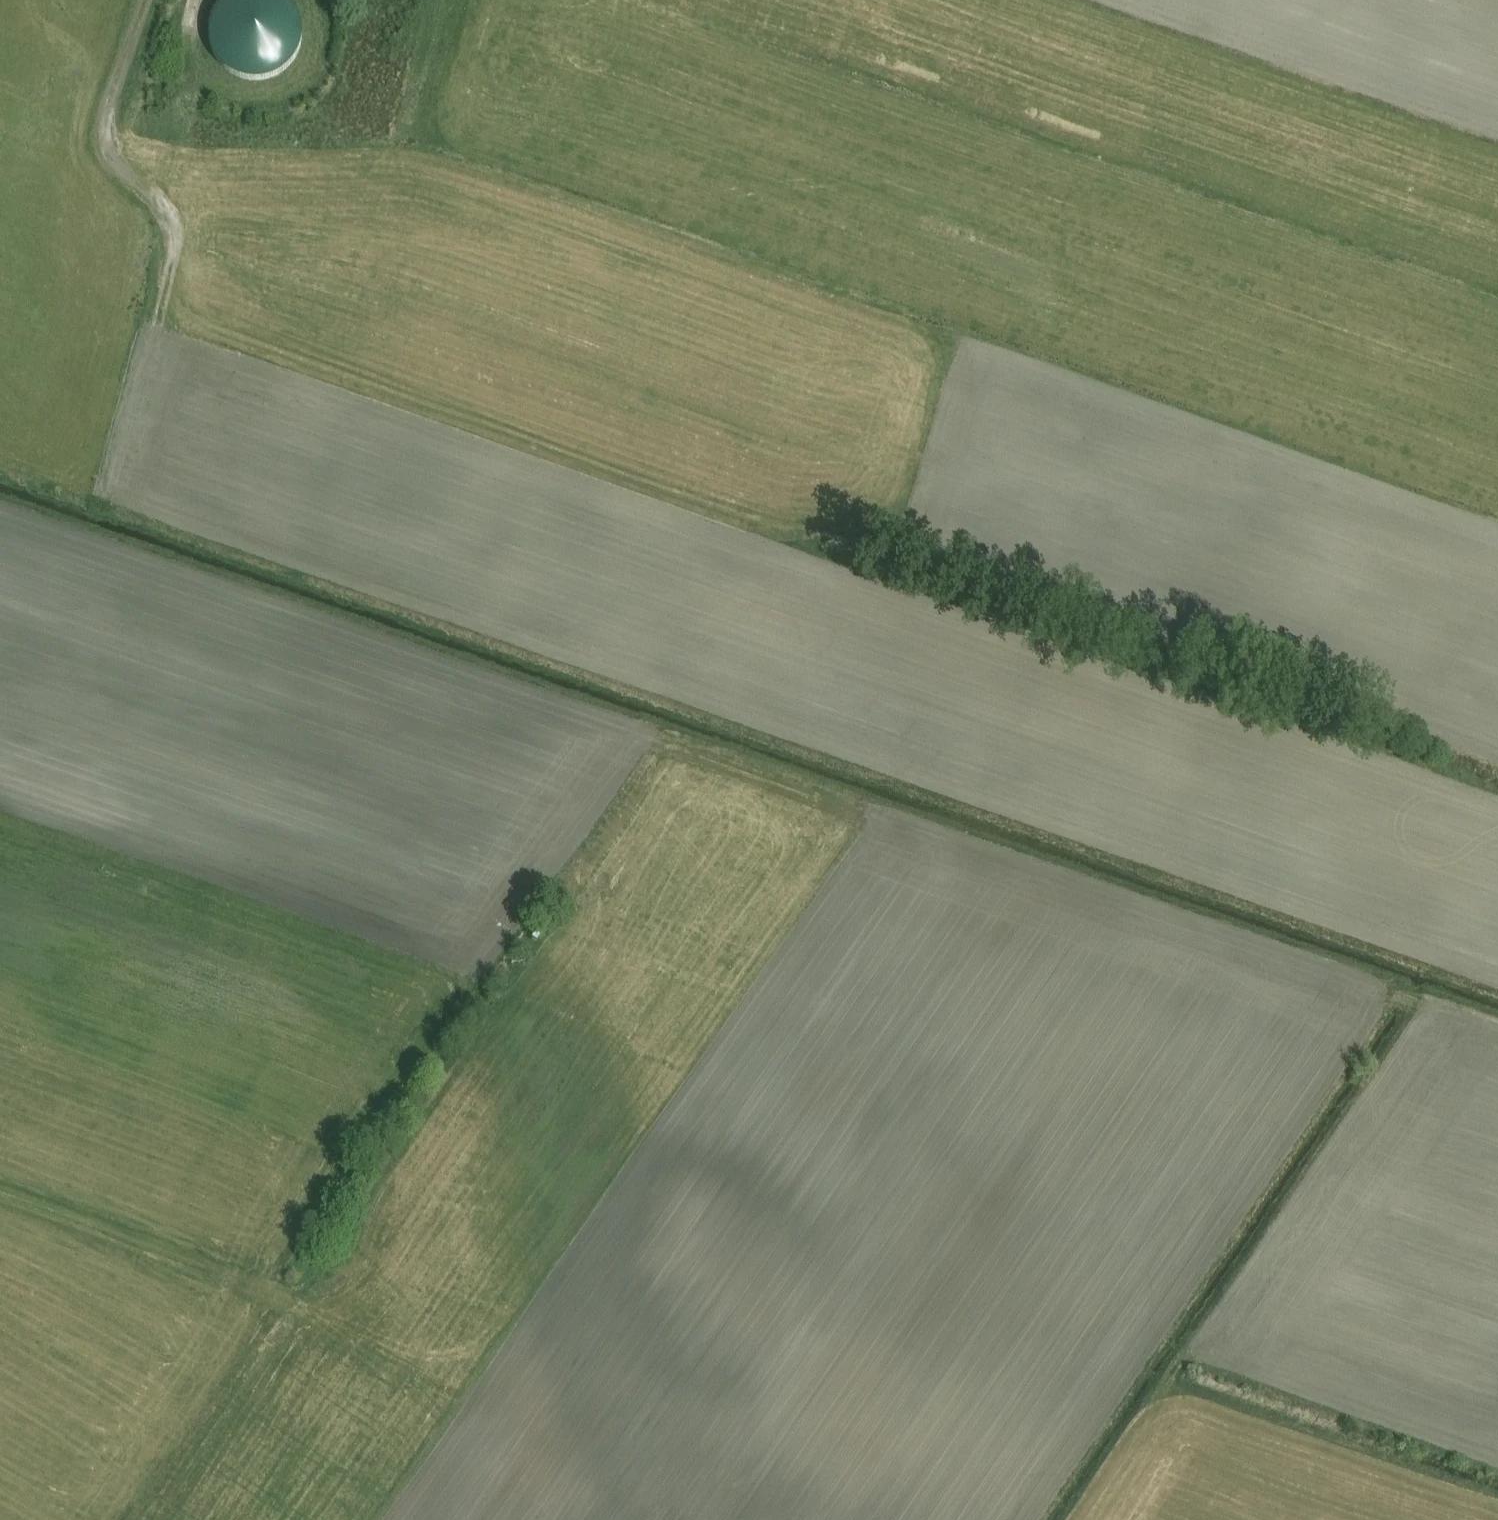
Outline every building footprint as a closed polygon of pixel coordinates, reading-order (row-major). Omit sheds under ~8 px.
[(307,66),(308,27),(298,0),(218,0),(217,0),(217,32),(232,77),(274,77),(307,66)]
